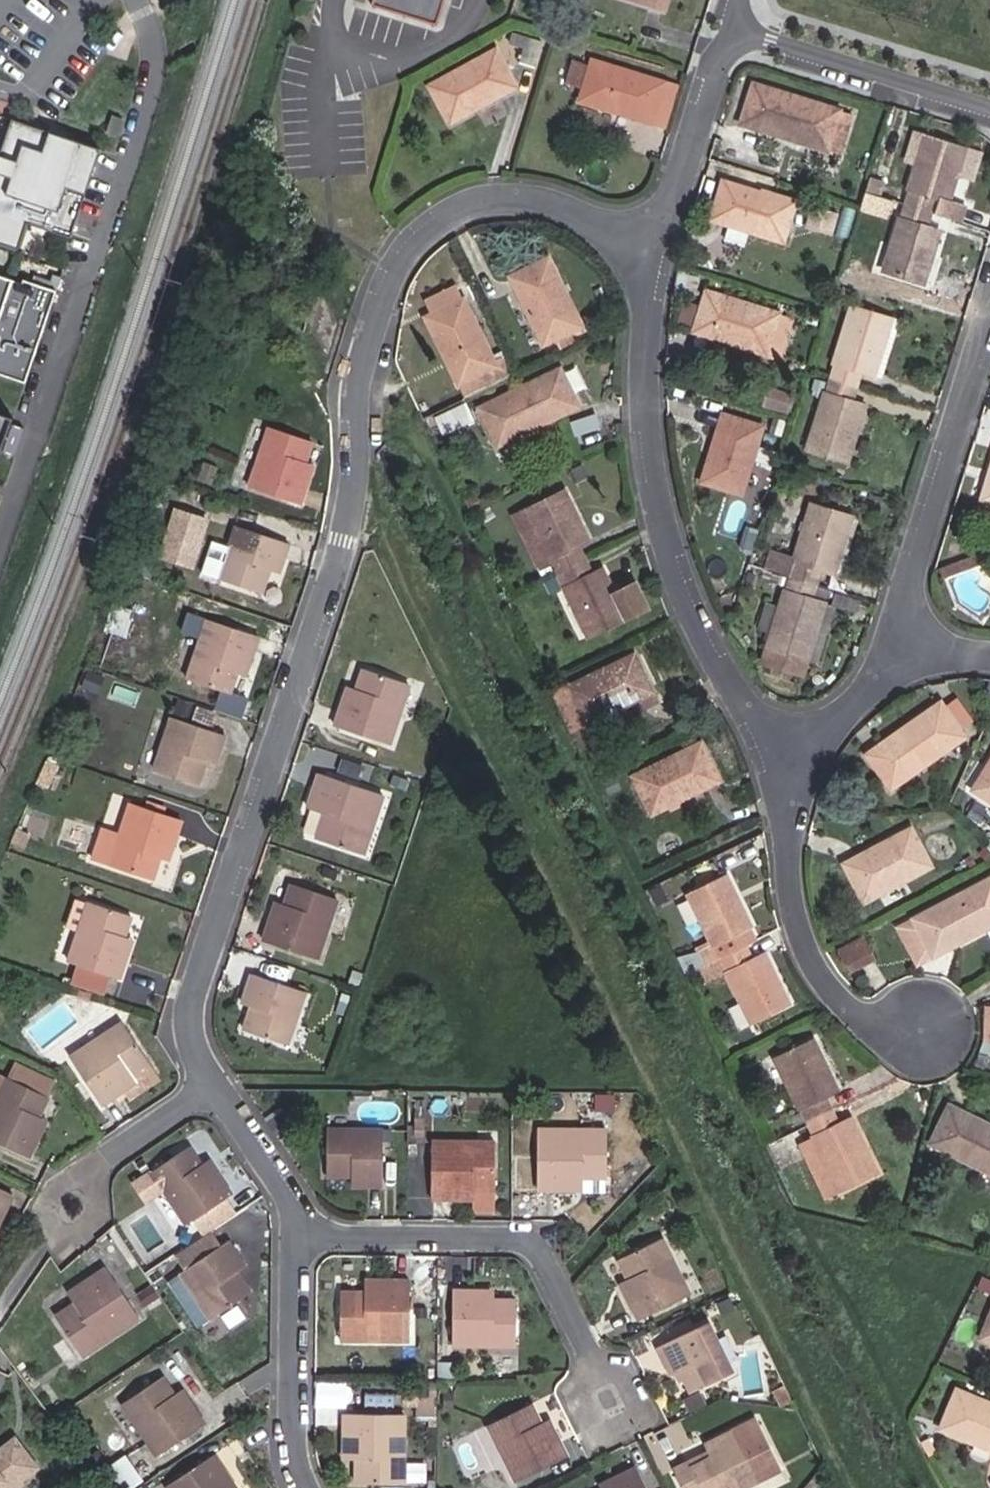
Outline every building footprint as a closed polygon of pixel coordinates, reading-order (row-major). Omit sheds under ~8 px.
[(371,6),(437,26),(445,0),(373,0),(371,6)] [(664,9),(666,0),(635,0),(664,9)] [(518,62),(535,68),(543,42),(512,31),(509,43),(522,47),(518,62)] [(448,123),(514,87),(494,51),(428,86),(448,123)] [(577,101),(650,124),(663,83),(591,60),(589,68),(569,63),(561,84),(581,90),(577,101)] [(841,153),(852,121),(838,117),(839,113),(840,111),(752,84),(740,124),(827,151),(827,149),(841,153)] [(12,112),(0,148),(0,236),(18,242),(27,215),(71,230),(101,142),(12,112)] [(117,115),(111,131),(121,135),(128,119),(117,115)] [(948,200),(964,149),(928,138),(920,165),(915,164),(903,204),(932,213),(961,222),(966,205),(948,200)] [(710,218),(782,242),(795,202),(722,179),(710,218)] [(928,228),(932,213),(903,204),(902,208),(890,244),(895,245),(886,272),(923,284),(939,230),(928,228)] [(835,216),(812,209),(806,226),(829,234),(835,216)] [(570,331),(580,326),(546,259),(510,276),(543,344),(553,339),(559,351),(575,343),(570,331)] [(33,265),(31,272),(46,277),(51,271),(54,265),(52,264),(50,270),(33,265)] [(0,268),(0,366),(24,374),(54,287),(53,287),(59,266),(54,265),(51,271),(46,277),(31,272),(23,269),(21,275),(0,268)] [(430,315),(462,299),(455,285),(423,301),(430,315)] [(846,305),(850,290),(843,288),(838,303),(846,305)] [(765,351),(778,356),(790,318),(706,291),(693,331),(764,354),(765,351)] [(458,385),(496,368),(462,299),(430,315),(424,318),(458,385)] [(873,376),(883,346),(878,344),(887,317),(851,307),(829,377),(857,387),(861,372),(873,376)] [(816,326),(819,317),(807,314),(804,323),(816,326)] [(458,385),(462,395),(500,377),(496,368),(458,385)] [(478,408),(496,446),(578,406),(559,369),(478,408)] [(855,435),(864,405),(852,402),(857,387),(829,377),(807,449),(842,461),(850,434),(855,435)] [(761,405),(787,413),(793,396),(767,388),(761,405)] [(440,430),(469,415),(464,405),(434,419),(440,430)] [(14,416),(0,411),(0,454),(14,416)] [(773,451),(755,446),(762,427),(722,415),(700,482),(740,495),(751,461),(769,466),(773,451)] [(769,432),(780,435),(784,421),(773,419),(769,432)] [(581,439),(597,431),(592,420),(576,428),(581,439)] [(308,473),(300,471),(310,441),(269,427),(249,487),(298,503),(308,473)] [(587,477),(581,465),(568,471),(574,483),(587,477)] [(579,544),(587,541),(564,492),(513,515),(537,566),(539,566),(544,577),(556,572),(587,637),(647,609),(633,582),(612,591),(601,569),(592,573),(579,544)] [(851,517),(814,505),(810,521),(806,519),(794,557),(770,550),(763,569),(788,576),(766,648),(770,649),(765,664),(801,676),(806,661),(817,664),(835,606),(813,600),(822,570),(833,573),(851,517)] [(190,566),(206,519),(175,509),(160,556),(190,566)] [(267,569),(278,573),(288,543),(235,526),(218,579),(260,593),(267,569)] [(960,572),(957,563),(944,568),(948,577),(960,572)] [(237,664),(246,666),(257,636),(206,618),(186,679),(228,692),(237,664)] [(581,726),(651,692),(633,654),(562,687),(564,691),(554,695),(570,729),(580,724),(581,726)] [(334,725),(387,744),(408,684),(363,669),(352,698),(344,696),(334,725)] [(640,708),(655,701),(651,693),(636,700),(640,708)] [(891,788),(964,737),(940,702),(866,754),(891,788)] [(203,760),(213,764),(223,735),(172,717),(153,770),(196,784),(203,760)] [(651,814),(719,780),(700,742),(632,777),(651,814)] [(989,800),(989,761),(972,789),(989,800)] [(362,826),(370,829),(382,794),(319,773),(307,808),(325,814),(316,838),(354,851),(362,826)] [(621,787),(615,774),(604,780),(609,792),(621,787)] [(145,875),(151,877),(161,848),(170,851),(180,821),(129,804),(109,863),(145,875)] [(843,864),(863,901),(930,865),(910,828),(843,864)] [(982,843),(989,850),(989,833),(982,843)] [(162,904),(168,883),(151,877),(145,875),(138,896),(162,904)] [(726,877),(689,896),(712,943),(698,951),(704,965),(711,979),(726,971),(750,1021),(789,1002),(766,955),(753,960),(738,931),(750,925),(726,877)] [(986,928),(989,936),(989,878),(898,927),(912,954),(927,946),(933,956),(986,928)] [(263,940),(316,958),(335,897),(291,883),(281,913),(273,911),(263,940)] [(128,948),(119,946),(130,915),(87,901),(67,961),(117,978),(128,948)] [(849,972),(875,959),(864,936),(838,950),(849,972)] [(933,956),(927,946),(912,954),(918,964),(933,956)] [(684,975),(704,965),(698,951),(676,956),(684,975)] [(28,980),(31,972),(19,968),(16,976),(28,980)] [(243,1030),(287,1044),(304,991),(251,974),(241,1003),(251,1006),(243,1030)] [(69,1056),(100,1103),(153,1068),(123,1021),(69,1056)] [(807,1124),(784,1135),(790,1148),(798,1144),(813,1136),(839,1190),(877,1172),(850,1115),(839,1120),(827,1094),(837,1089),(814,1040),(776,1059),(807,1124)] [(33,1124),(47,1096),(0,1073),(0,1144),(27,1157),(42,1128),(33,1124)] [(989,1172),(989,1125),(948,1105),(930,1142),(989,1172)] [(351,1184),(381,1184),(382,1130),(326,1129),(326,1174),(351,1174),(351,1184)] [(571,1176),(606,1176),(607,1129),(536,1129),(536,1188),(572,1188),(571,1176)] [(823,1197),(839,1190),(813,1136),(798,1144),(823,1197)] [(461,1192),(494,1192),(494,1141),(431,1141),(431,1197),(461,1198),(461,1192)] [(186,1224),(230,1194),(213,1167),(206,1172),(187,1145),(150,1170),(186,1224)] [(12,1193),(0,1188),(0,1218),(12,1193)] [(640,1319),(689,1295),(660,1238),(618,1259),(633,1287),(624,1290),(640,1319)] [(215,1316),(250,1293),(236,1272),(243,1266),(226,1241),(184,1269),(215,1316)] [(56,1315),(81,1354),(138,1317),(106,1268),(75,1287),(82,1298),(56,1315)] [(338,1340),(409,1339),(409,1280),(374,1281),(373,1293),(339,1292),(338,1340)] [(451,1344),(516,1344),(516,1300),(484,1300),(484,1291),(451,1291),(451,1344)] [(981,1336),(989,1340),(989,1314),(981,1336)] [(691,1392),(730,1372),(707,1322),(658,1345),(672,1374),(680,1370),(691,1392)] [(157,1455),(204,1423),(186,1397),(179,1401),(160,1375),(121,1402),(157,1455)] [(784,1408),(795,1409),(784,1387),(776,1391),(784,1408)] [(989,1448),(989,1402),(957,1388),(940,1427),(989,1448)] [(434,1417),(434,1392),(415,1391),(415,1416),(434,1417)] [(452,1409),(452,1394),(443,1394),(443,1409),(452,1409)] [(552,1427),(544,1431),(530,1403),(488,1424),(516,1482),(567,1457),(552,1427)] [(355,1483),(402,1484),(403,1414),(344,1413),(344,1449),(356,1449),(355,1483)] [(757,1478),(734,1430),(704,1445),(710,1456),(701,1461),(698,1456),(673,1468),(682,1487),(739,1487),(757,1478)] [(936,1450),(929,1437),(923,1440),(929,1453),(936,1450)] [(14,1438),(0,1449),(0,1485),(16,1472),(22,1479),(37,1467),(14,1438)] [(223,1484),(230,1479),(212,1453),(165,1485),(168,1487),(225,1487),(223,1484)] [(139,1482),(121,1456),(98,1472),(109,1487),(130,1487),(139,1482)] [(410,1480),(424,1479),(423,1461),(409,1462),(410,1480)] [(636,1467),(607,1481),(611,1487),(646,1487),(636,1467)] [(24,1482),(22,1479),(16,1472),(0,1485),(0,1487),(16,1487),(24,1482)]
